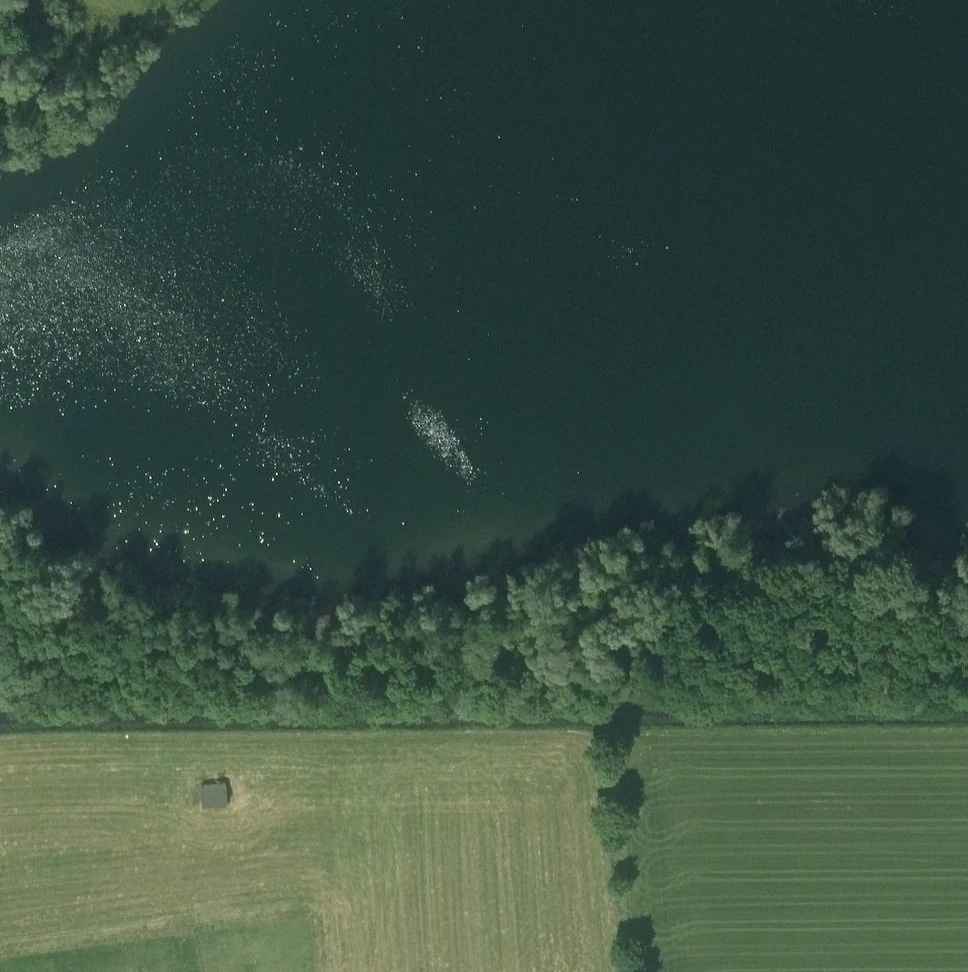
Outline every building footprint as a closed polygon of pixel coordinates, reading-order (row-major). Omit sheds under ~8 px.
[(202,783),(202,804),(226,804),(226,782),(202,783)]
